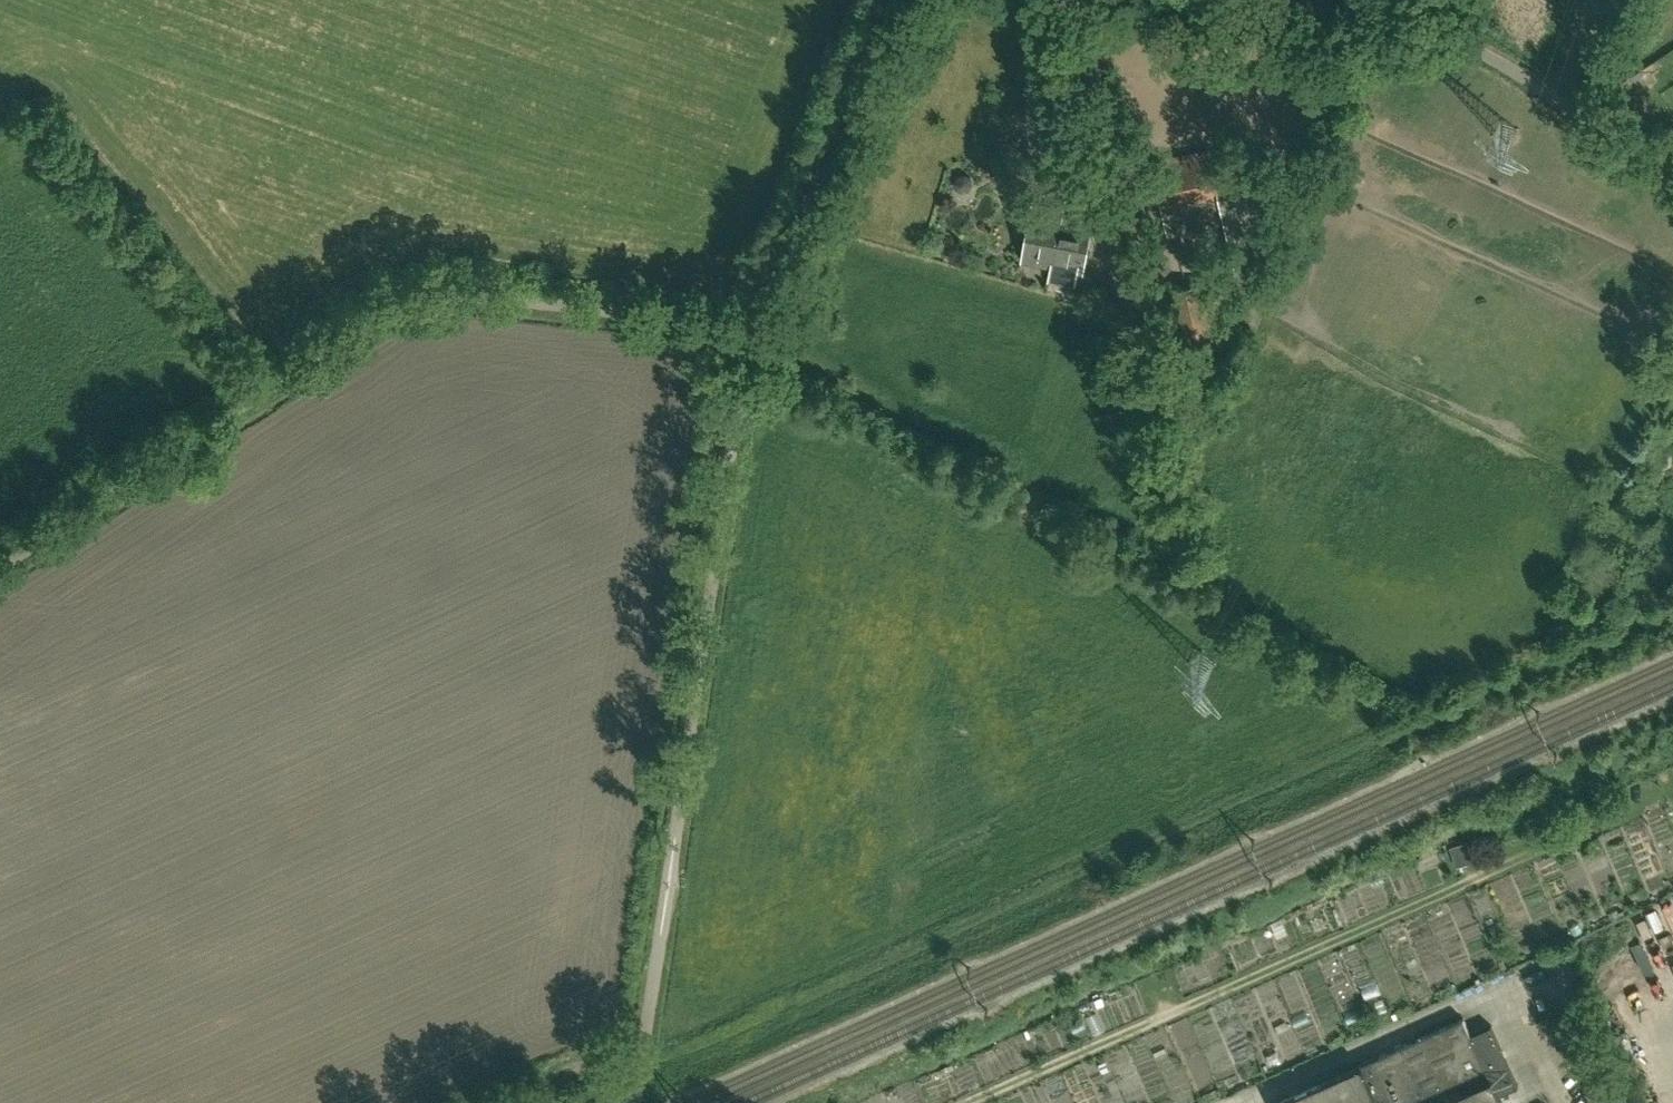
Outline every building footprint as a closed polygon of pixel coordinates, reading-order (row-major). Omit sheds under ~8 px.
[(1237,276),(1267,270),(1283,225),(1270,169),(1217,182),(1210,151),(1153,164),(1169,235),(1225,223),(1237,276)] [(957,176),(954,182),(956,188),(962,191),(968,190),(972,184),(970,177),(964,174),(957,176)] [(1023,259),(1083,270),(1093,216),(1033,205),(1023,259)] [(1209,283),(1174,292),(1184,333),(1189,356),(1225,348),(1223,340),(1209,283)] [(1274,1102),(1275,1102),(1503,1102),(1499,1094),(1518,1085),(1491,1025),(1471,1034),(1465,1023),(1463,1017),(1461,1018),(1460,1016),(1356,1062),(1357,1063),(1275,1099),(1276,1101),(1274,1102)]
